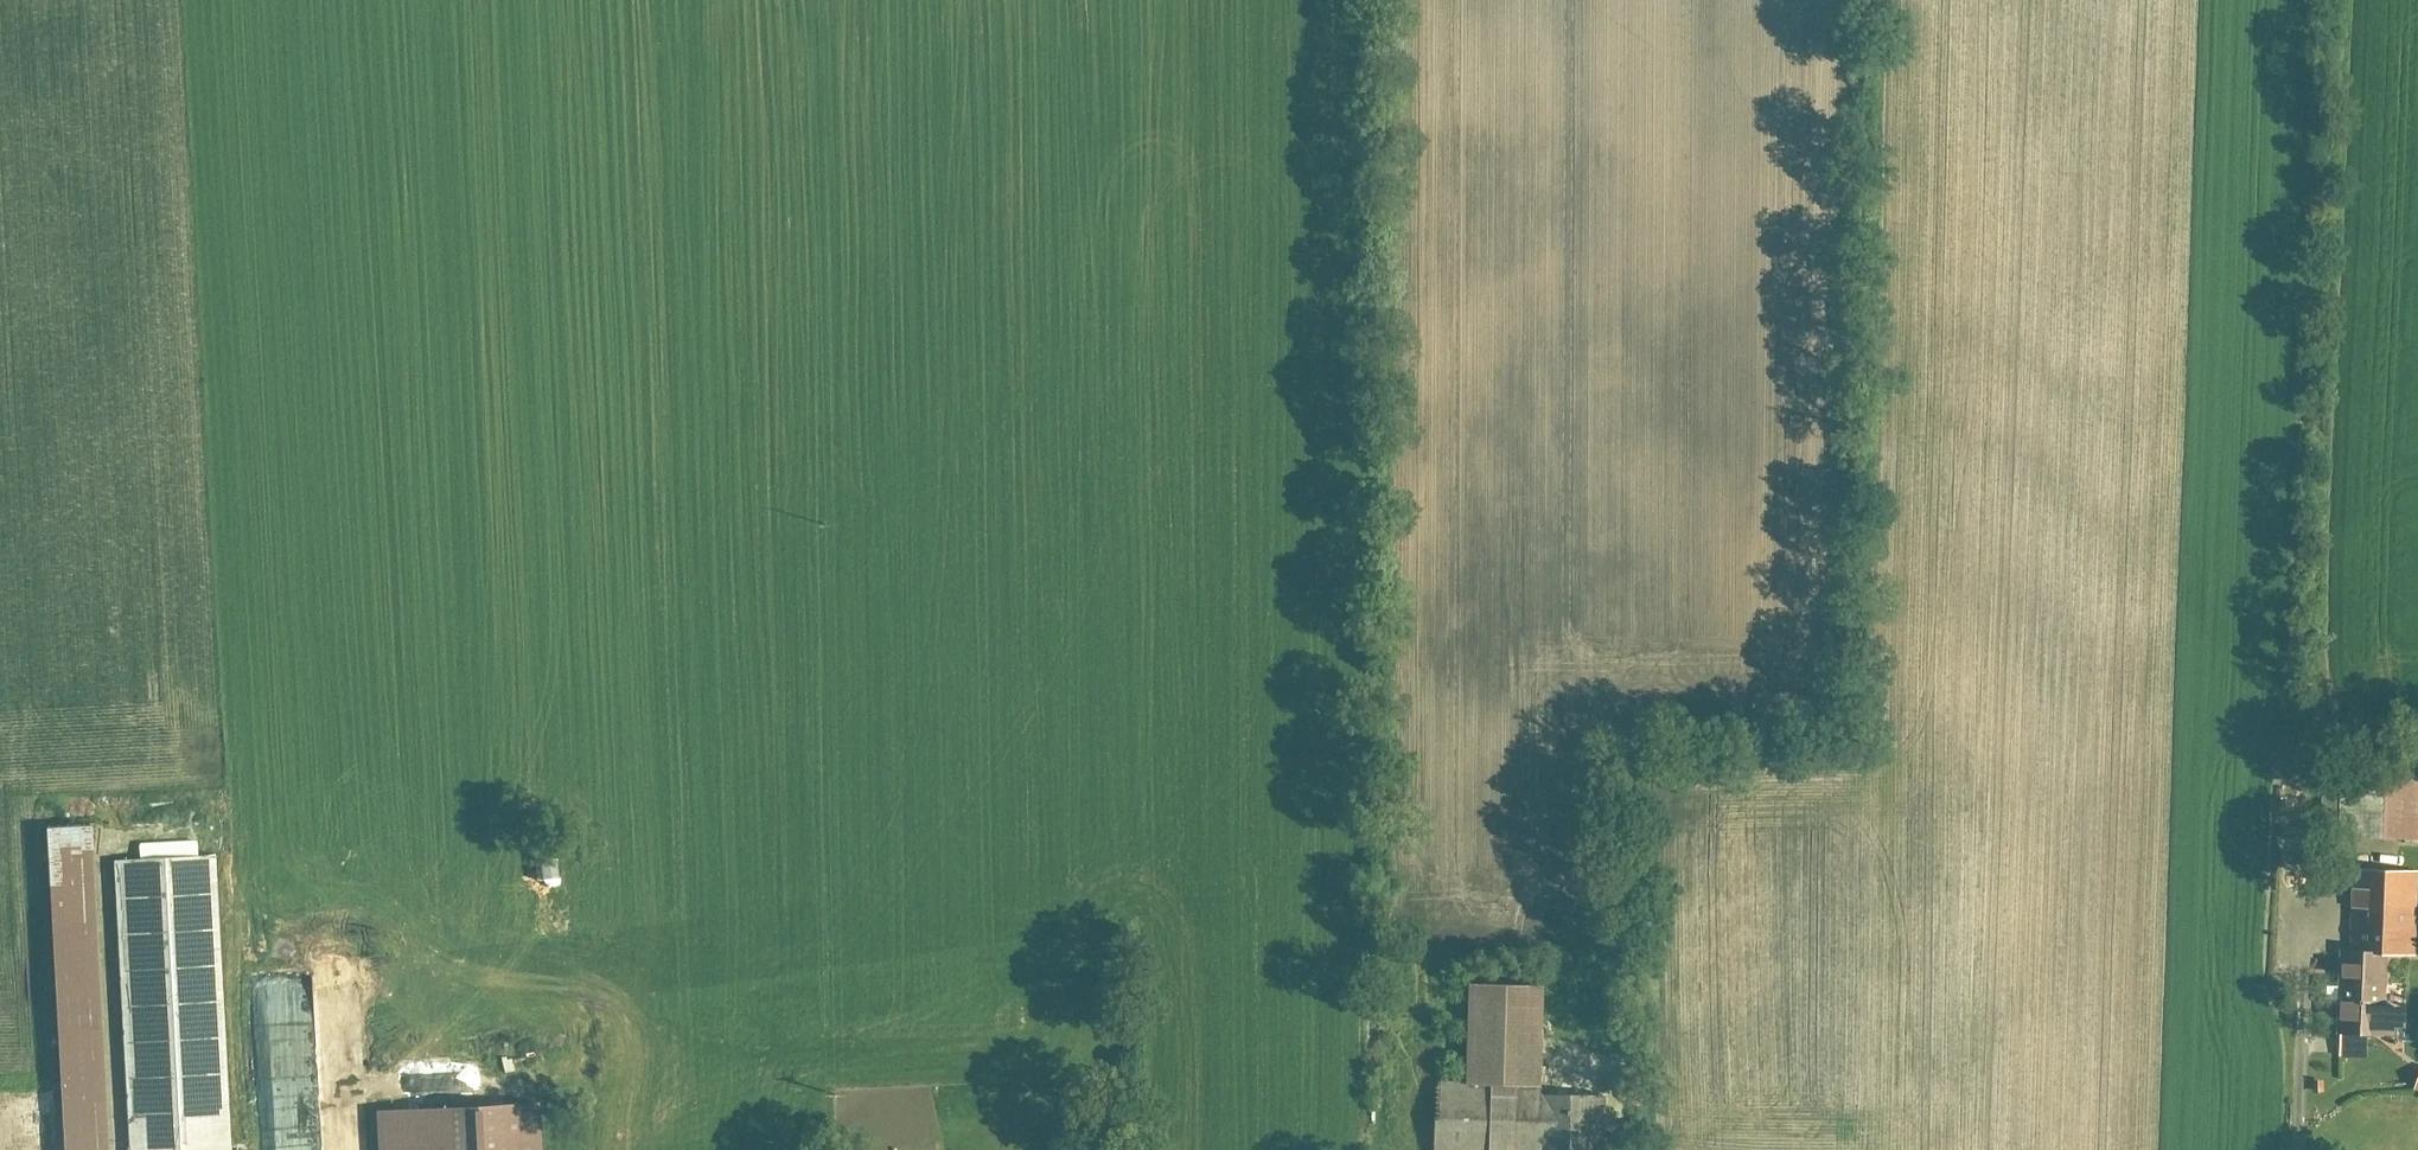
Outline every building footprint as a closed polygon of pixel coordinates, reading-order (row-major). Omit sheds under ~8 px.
[(2391,839),(2417,838),(2417,768),(2389,769),(2391,839)] [(73,1149),(118,1149),(105,826),(61,828),(73,1149)] [(123,864),(132,1149),(235,1149),(226,860),(123,864)] [(2359,950),(2345,951),(2347,1040),(2404,1039),(2401,952),(2417,951),(2417,870),(2357,872),(2359,950)] [(1484,1089),(1429,1090),(1430,1149),(1613,1149),(1612,1086),(1557,1088),(1555,988),(1481,989),(1484,1089)] [(389,1149),(556,1149),(554,1107),(387,1113),(389,1149)]
